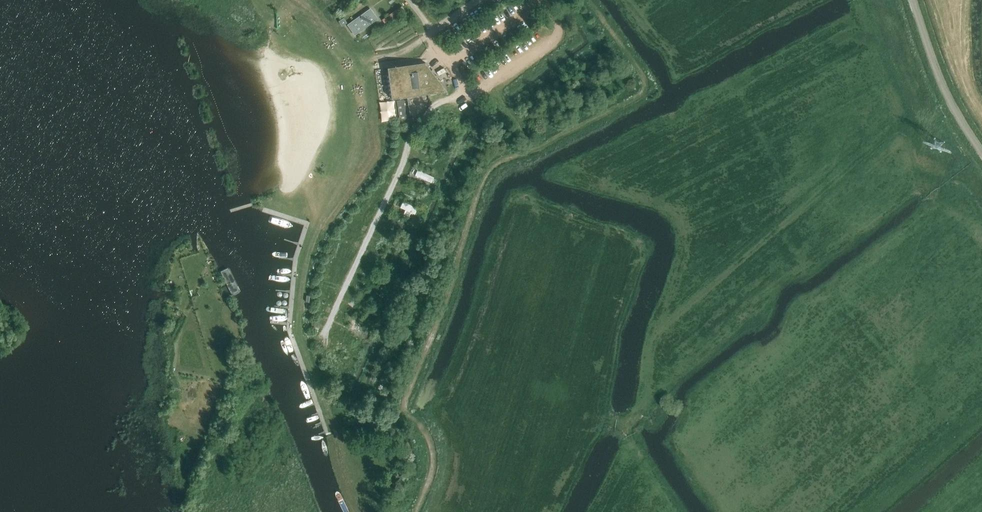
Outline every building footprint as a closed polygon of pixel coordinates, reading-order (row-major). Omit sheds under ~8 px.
[(379,21),(371,10),(347,26),(355,37),(379,21)] [(348,25),(344,19),(339,23),(342,28),(348,25)] [(448,92),(426,63),(393,68),(397,99),(448,92)] [(398,101),(400,120),(406,119),(404,100),(398,101)] [(448,137),(442,134),(434,148),(439,151),(448,137)] [(165,299),(176,299),(176,290),(166,289),(165,299)] [(363,327),(365,320),(350,315),(348,322),(363,327)] [(359,328),(356,336),(363,339),(366,332),(359,328)]
